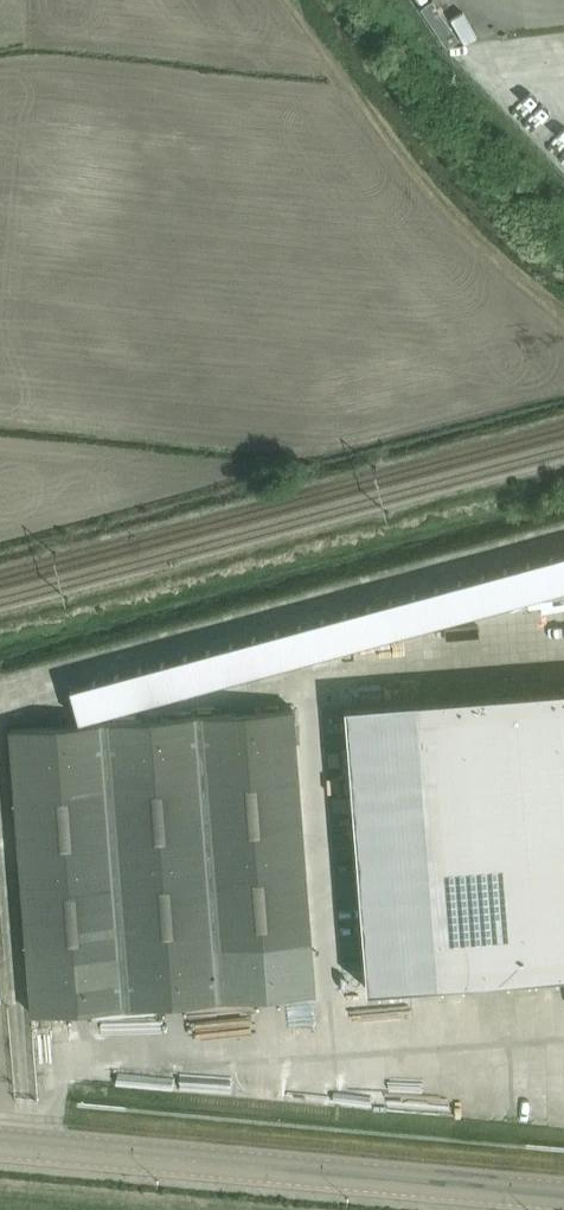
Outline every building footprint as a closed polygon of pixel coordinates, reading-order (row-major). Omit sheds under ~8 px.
[(551,556),(560,590),(563,589),(563,553),(551,556)] [(560,590),(551,556),(528,562),(538,596),(560,590)] [(538,596),(528,562),(505,568),(515,602),(538,596)] [(515,602),(505,568),(482,575),(492,609),(515,602)] [(492,609),(482,575),(459,581),(469,615),(492,609)] [(469,615),(459,581),(437,587),(446,621),(469,615)] [(446,621),(437,587),(414,593),(423,627),(446,621)] [(423,627),(414,593),(392,599),(400,631),(401,633),(423,627)] [(400,631),(392,599),(368,606),(376,638),(400,631)] [(376,638),(368,606),(345,612),(353,644),(376,638)] [(353,644),(345,612),(322,618),(330,650),(353,644)] [(330,650),(322,618),(299,624),(308,657),(330,650)] [(308,657),(299,624),(276,631),(285,663),(308,657)] [(285,663),(276,631),(253,637),(262,669),(285,663)] [(262,669),(253,637),(230,643),(239,675),(262,669)] [(239,675),(230,643),(207,649),(216,682),(239,675)] [(216,682),(207,649),(184,655),(193,688),(216,682)] [(193,688),(184,655),(161,662),(170,694),(193,688)] [(170,694),(161,662),(138,668),(147,700),(170,694)] [(147,700),(138,668),(115,674),(124,707),(147,700)] [(124,707),(115,674),(92,680),(101,713),(124,707)] [(101,713),(92,680),(70,687),(79,719),(101,713)] [(416,699),(437,983),(563,973),(563,687),(416,699)] [(416,699),(345,704),(367,988),(437,983),(416,699)] [(173,1001),(315,991),(295,706),(152,716),(173,1001)] [(173,1001),(152,716),(11,726),(31,1012),(173,1001)]
